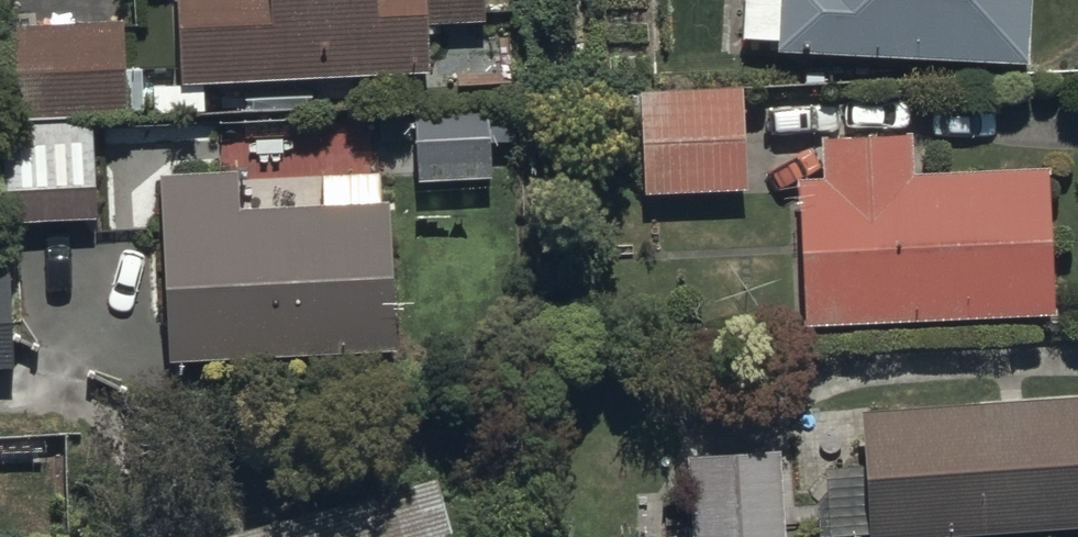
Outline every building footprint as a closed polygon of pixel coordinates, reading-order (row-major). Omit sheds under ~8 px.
[(95,110),(132,109),(130,11),(45,14),(44,0),(4,0),(4,14),(0,14),(0,65),(1,113),(95,110)] [(183,68),(434,63),(433,15),(484,14),(484,0),(181,0),(183,68)] [(780,40),(1033,52),(1036,0),(744,0),(742,31),(780,33),(780,40)] [(747,179),(747,78),(643,78),(643,179),(747,179)] [(95,110),(1,113),(4,212),(98,210),(95,110)] [(827,168),(801,168),(805,311),(1058,303),(1053,161),(915,161),(915,125),(827,125),(827,168)] [(240,161),(164,163),(170,347),(399,338),(393,192),(241,197),(240,161)] [(15,356),(11,260),(0,261),(0,356),(15,356)] [(867,456),(821,459),(825,526),(871,523),(871,527),(1077,515),(1077,388),(863,401),(867,456)] [(689,446),(692,536),(785,536),(782,444),(689,446)] [(436,466),(188,536),(457,536),(436,466)]
